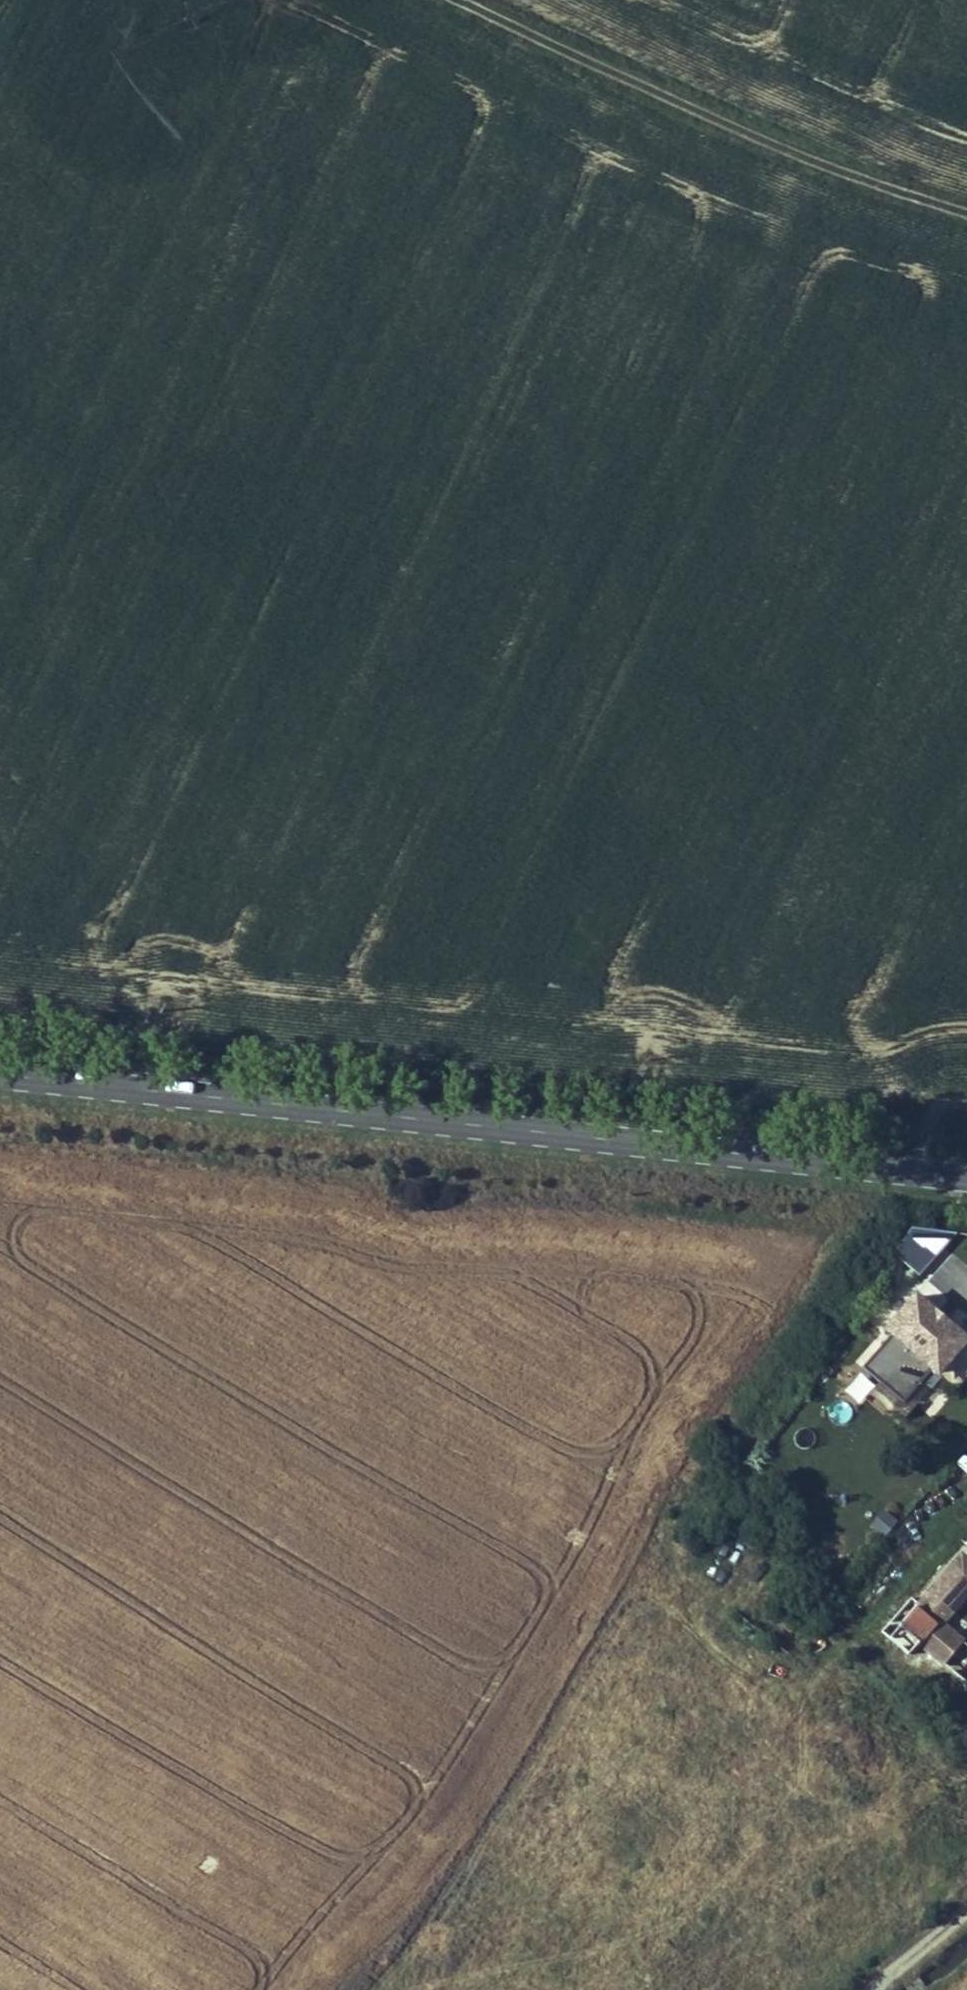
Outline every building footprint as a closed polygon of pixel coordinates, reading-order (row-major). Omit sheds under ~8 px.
[(933,1269),(938,1231),(901,1226),(896,1265),(933,1269)] [(882,1348),(857,1377),(897,1410),(921,1382),(926,1386),(957,1350),(905,1307),(875,1343),(882,1348)] [(903,1611),(884,1633),(906,1652),(925,1630),(903,1611)]
